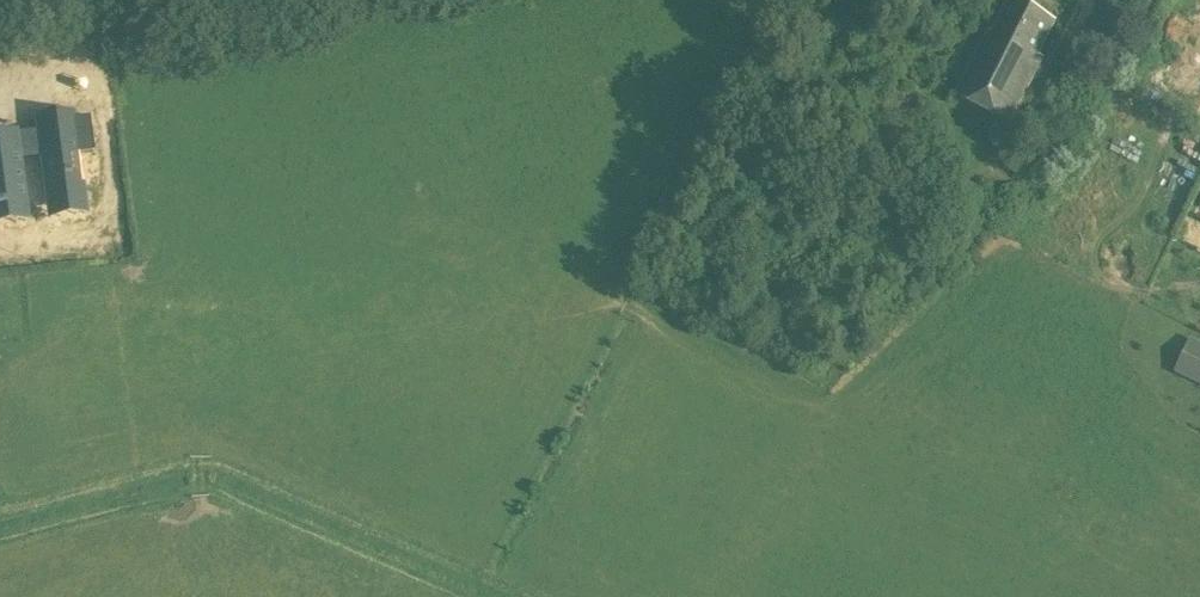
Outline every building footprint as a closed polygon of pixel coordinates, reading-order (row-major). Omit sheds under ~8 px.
[(1041,55),(1056,25),(1010,2),(995,33),(991,31),(960,95),(1013,121),(1045,57),(1041,55)] [(37,118),(47,203),(83,199),(78,153),(90,151),(88,139),(92,138),(89,116),(73,118),(73,114),(37,118)] [(23,204),(14,135),(0,136),(0,207),(23,204)] [(1191,338),(1175,372),(1199,384),(1199,342),(1191,338)]
